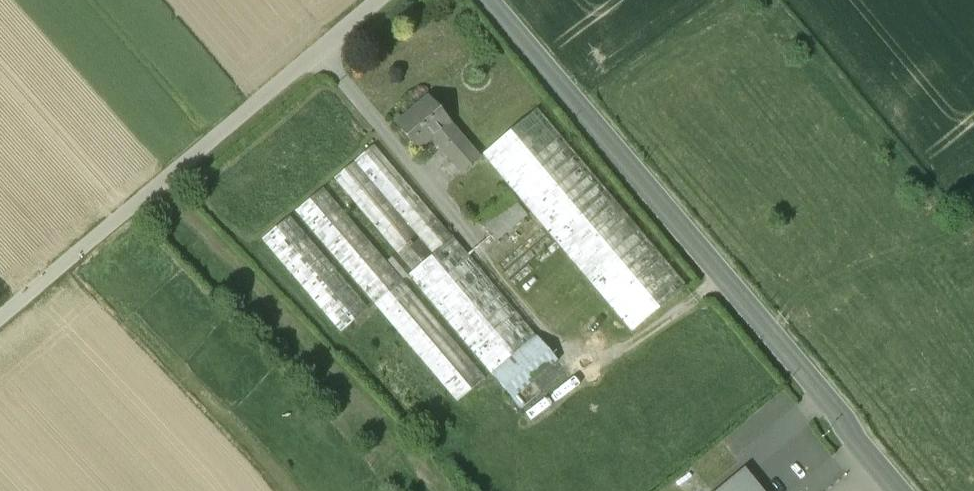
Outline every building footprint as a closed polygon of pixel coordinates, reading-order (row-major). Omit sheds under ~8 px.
[(428,97),(396,125),(417,149),(432,137),(449,123),(449,122),(428,97)] [(566,155),(531,109),(480,148),(515,194),(566,155)] [(479,158),(449,123),(432,137),(462,172),(479,158)] [(509,194),(477,220),(496,242),(527,215),(509,194)] [(287,214),(263,238),(278,253),(302,229),(287,214)] [(339,286),(323,289),(326,302),(327,302),(331,324),(368,316),(363,292),(341,297),(339,286)] [(561,354),(539,331),(494,373),(516,396),(561,354)] [(477,377),(436,337),(417,356),(459,396),(477,377)] [(716,490),(766,490),(746,467),(716,490)]
